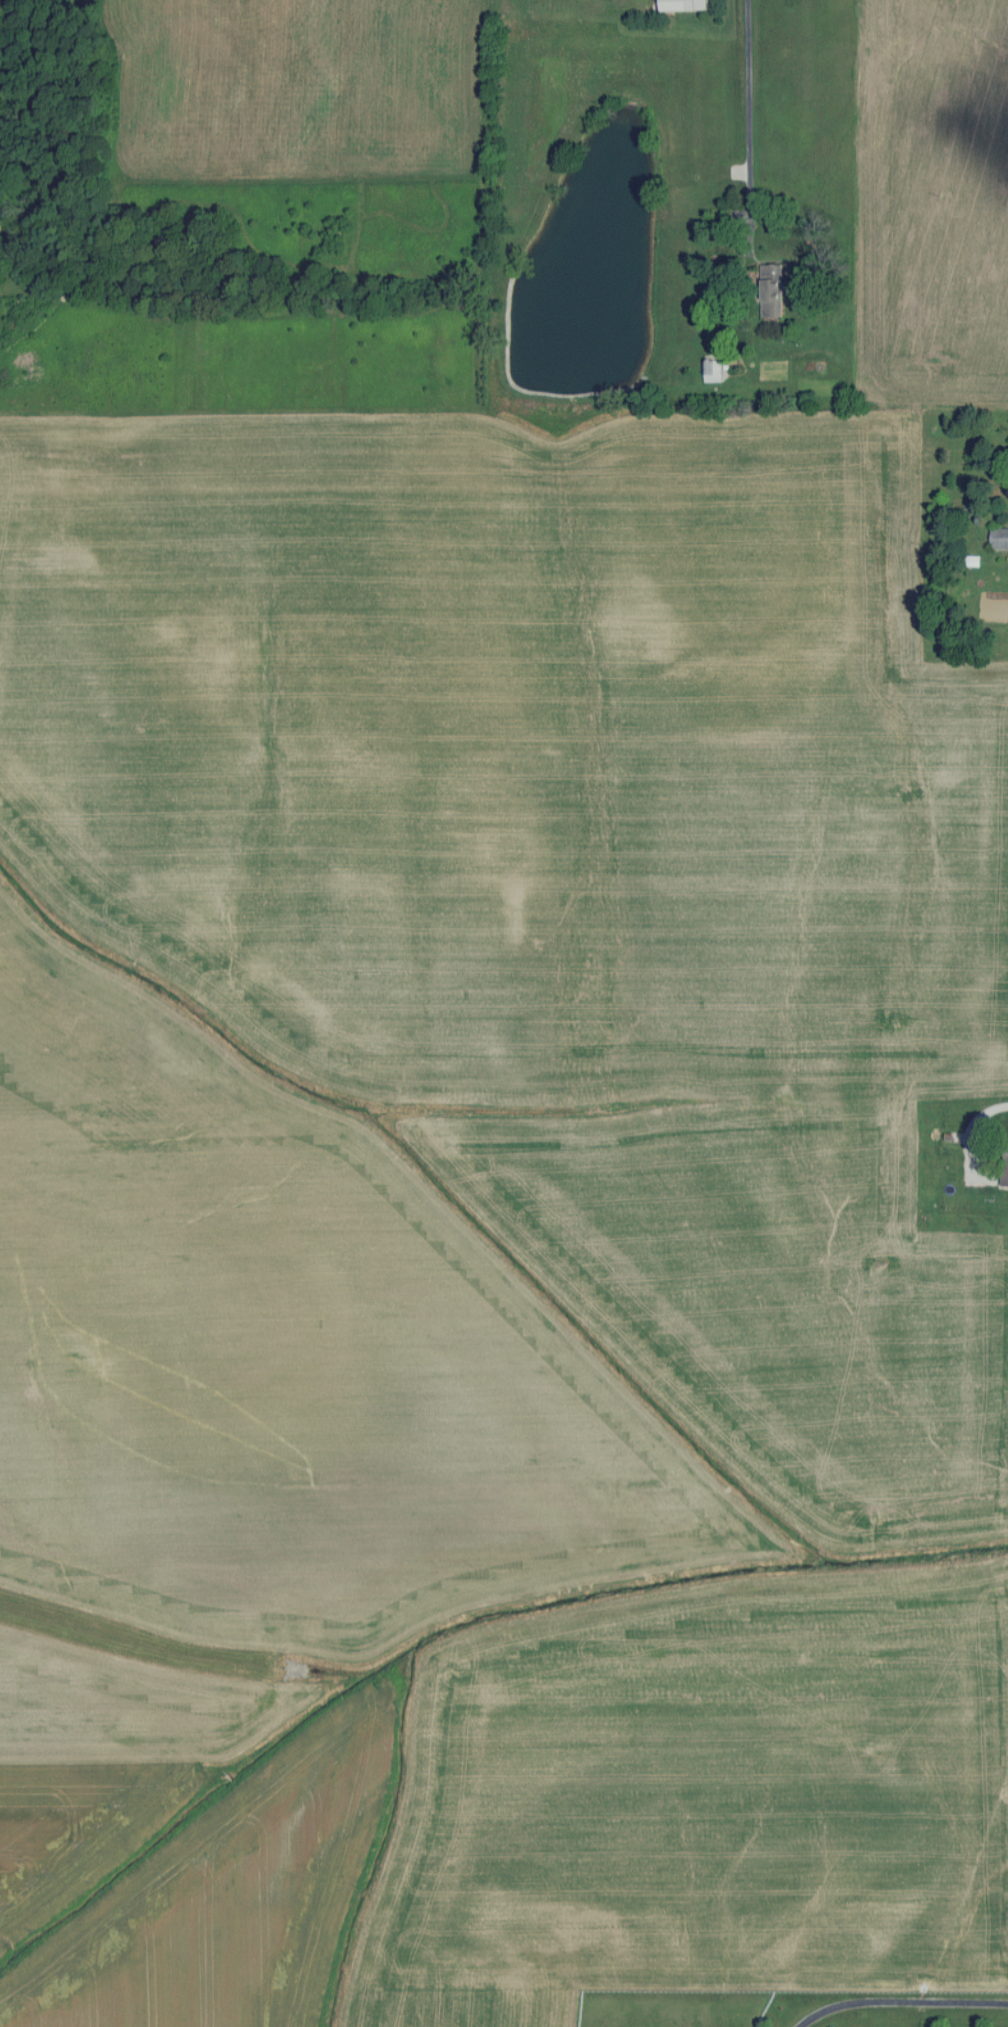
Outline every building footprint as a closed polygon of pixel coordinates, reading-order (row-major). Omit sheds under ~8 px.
[(698,12),(698,0),(662,0),(662,12),(698,12)] [(762,264),(762,319),(783,319),(783,264),(762,264)] [(723,383),(723,359),(705,359),(705,383),(723,383)] [(991,528),(991,548),(1007,548),(1007,528),(991,528)]
